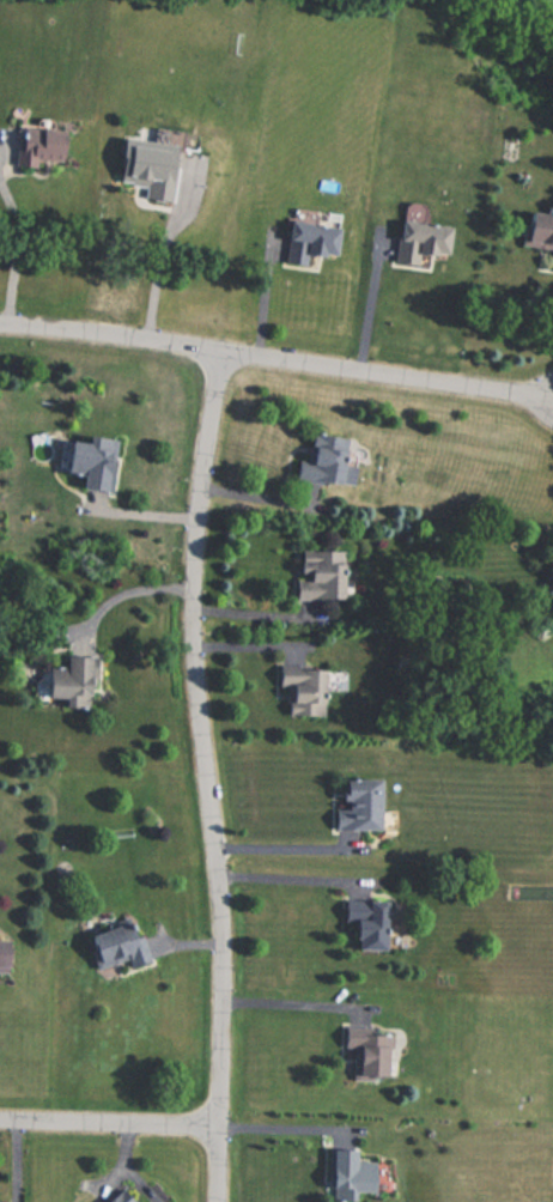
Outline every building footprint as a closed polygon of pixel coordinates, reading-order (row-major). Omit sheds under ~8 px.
[(33,168),(33,160),(61,161),(62,131),(14,130),(13,167),(33,168)] [(136,189),(135,201),(166,203),(168,160),(116,157),(114,188),(136,189)] [(522,213),(518,247),(547,251),(545,271),(552,272),(552,217),(522,213)] [(285,224),(282,265),(309,267),(310,258),(334,259),(336,228),(285,224)] [(392,266),(417,268),(417,256),(444,258),(446,227),(394,224),(392,266)] [(63,440),(58,470),(78,473),(75,488),(103,492),(112,439),(81,434),(80,442),(63,440)] [(304,455),(291,455),(290,481),(354,484),(356,449),(348,448),(349,437),(305,434),(304,455)] [(292,600),(342,599),(341,549),(291,549),(292,600)] [(59,665),(38,665),(38,698),(58,698),(58,707),(82,707),(83,655),(59,655),(59,665)] [(284,715),(324,716),(324,669),(275,668),(274,689),(281,689),(281,697),(285,697),(284,715)] [(333,830),(374,830),(374,779),(333,779),(333,830)] [(343,949),(381,949),(381,900),(343,900),(343,949)] [(127,967),(146,962),(133,918),(83,933),(93,969),(125,959),(127,967)] [(340,1037),(340,1060),(350,1060),(350,1076),(379,1076),(379,1051),(365,1051),(365,1036),(340,1037)] [(351,1201),(351,1193),(370,1193),(370,1161),(354,1161),(354,1148),(323,1149),(324,1201),(351,1201)] [(116,1190),(102,1201),(127,1201),(116,1190)]
